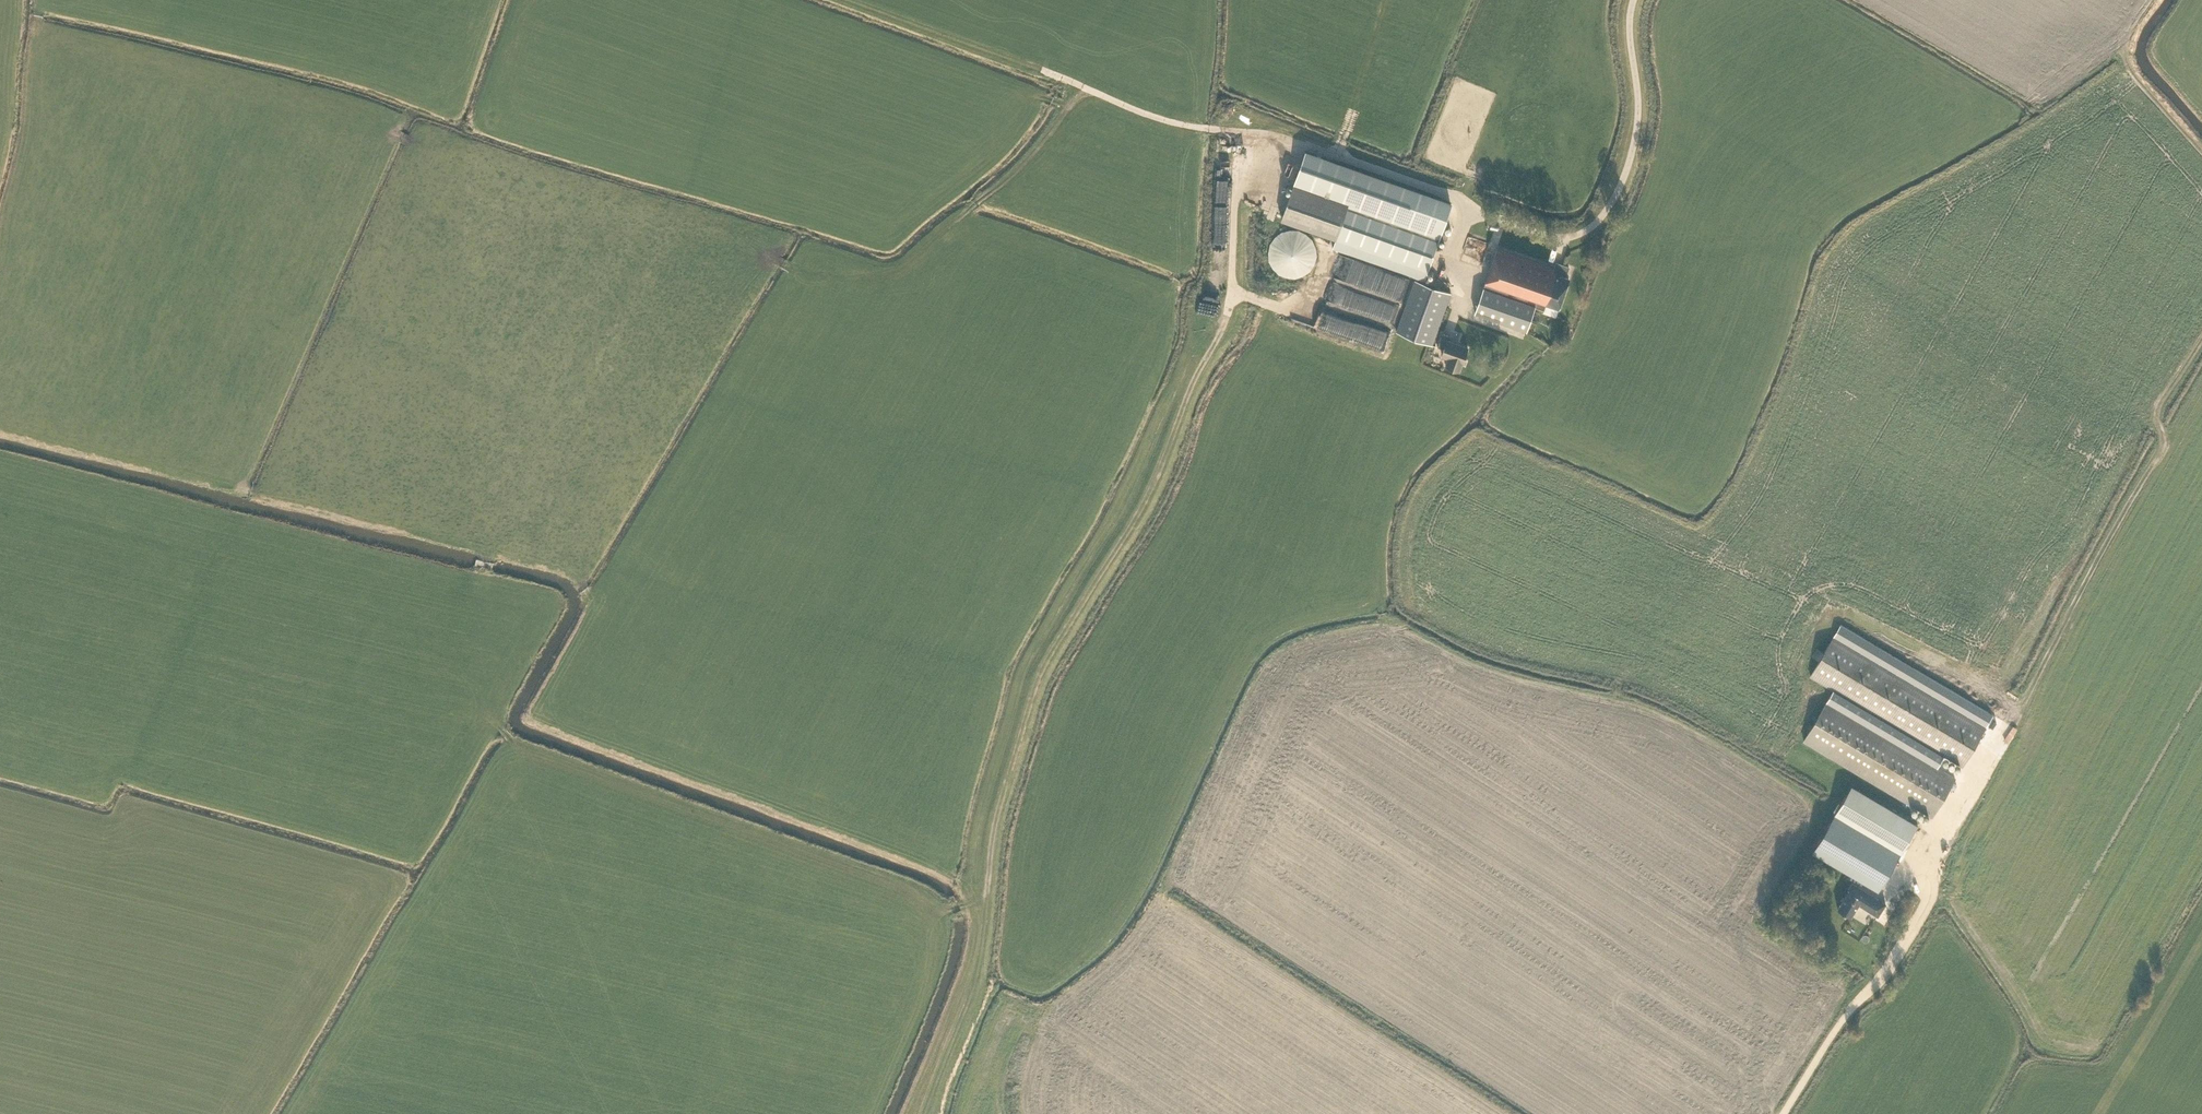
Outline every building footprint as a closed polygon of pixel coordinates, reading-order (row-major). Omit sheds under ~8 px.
[(1333,248),(1425,280),(1451,205),(1305,153),(1282,220),(1336,239),(1333,248)] [(1559,308),(1569,278),(1565,277),(1569,266),(1562,264),(1560,270),(1554,268),(1493,247),(1489,259),(1493,261),(1484,286),(1545,307),(1546,304),(1559,308)] [(1433,345),(1437,332),(1451,293),(1415,280),(1397,332),(1433,345)] [(1484,288),(1475,313),(1527,331),(1535,306),(1484,288)] [(1442,355),(1448,357),(1463,362),(1468,348),(1448,341),(1450,335),(1443,333),(1438,346),(1444,349),(1442,355)] [(1460,371),(1463,362),(1448,357),(1445,366),(1460,371)] [(1943,754),(1962,765),(1985,727),(1993,713),(1841,624),(1833,637),(1811,676),(1834,690),(1943,754)] [(1936,766),(1943,754),(1834,690),(1827,702),(1804,740),(1932,816),(1955,777),(1936,766)] [(1877,891),(1917,824),(1851,784),(1811,852),(1877,891)] [(1849,890),(1838,908),(1851,916),(1859,904),(1878,916),(1885,904),(1853,883),(1849,890)]
